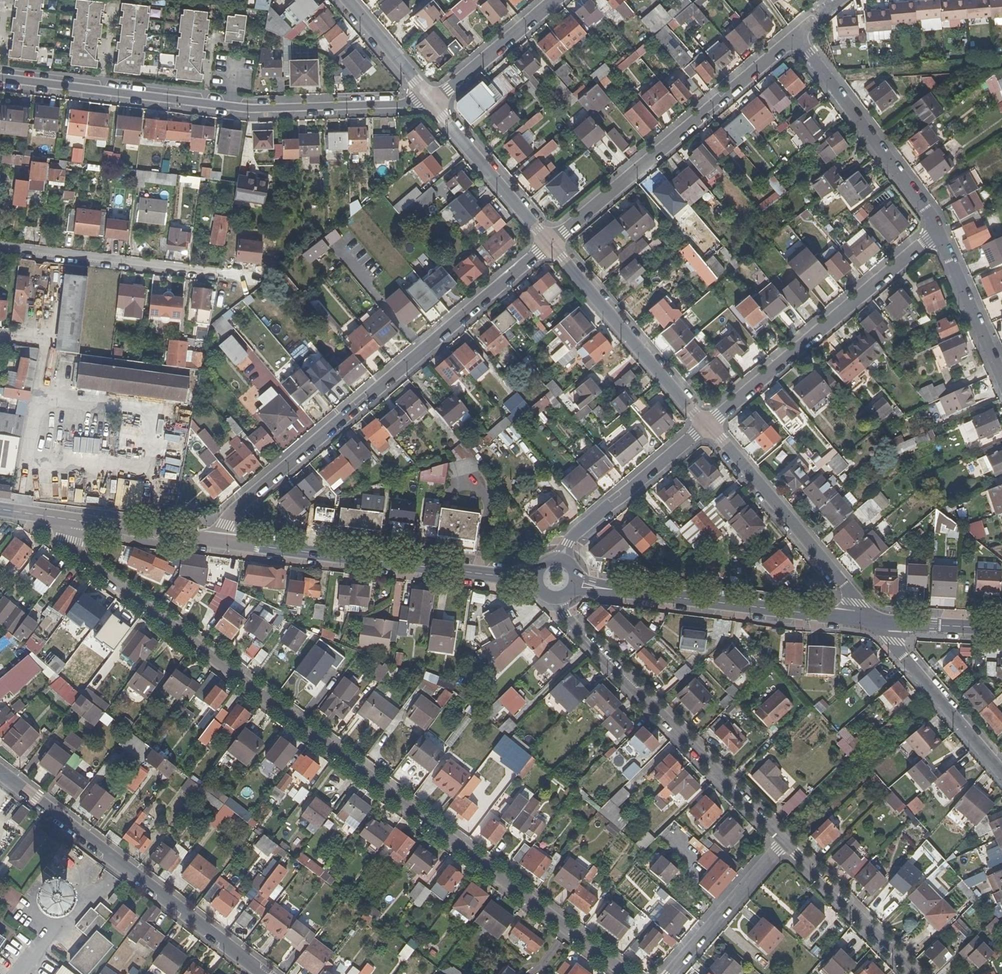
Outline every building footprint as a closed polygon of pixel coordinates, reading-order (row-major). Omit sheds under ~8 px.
[(40,33),(39,33),(40,20),(42,20),(43,9),(42,9),(42,3),(44,3),(44,0),(16,0),(15,6),(17,6),(16,17),(13,17),(12,30),(14,30),(12,48),(9,48),(8,57),(37,60),(38,51),(36,50),(37,46),(39,46),(40,33)] [(99,39),(101,39),(103,24),(100,24),(102,10),(105,10),(106,3),(86,0),(76,0),(76,4),(75,8),(78,8),(77,18),(74,18),(72,36),(74,36),(74,41),(71,41),(69,55),(72,56),(71,64),(97,68),(99,60),(96,60),(99,39)] [(320,6),(315,0),(296,0),(296,1),(288,7),(301,22),(313,11),(320,6)] [(408,11),(399,0),(387,0),(378,7),(391,22),(395,17),(397,20),(408,11)] [(468,37),(466,38),(455,25),(459,21),(458,20),(475,6),(469,0),(464,0),(440,20),(445,27),(463,48),(472,41),(468,37)] [(488,0),(471,0),(478,8),(488,0)] [(506,11),(496,0),(488,0),(478,8),(491,24),(506,11)] [(603,16),(599,11),(589,0),(575,12),(583,22),(584,21),(588,26),(593,21),(595,23),(603,16)] [(605,0),(589,0),(599,11),(608,3),(605,0)] [(621,0),(605,0),(608,3),(612,9),(614,7),(621,1),(621,0)] [(691,4),(688,0),(677,0),(679,2),(685,9),(691,4)] [(707,0),(696,0),(692,3),(697,8),(707,0)] [(915,20),(914,11),(913,0),(888,3),(889,9),(890,24),(915,22),(915,20)] [(938,0),(917,0),(913,0),(914,11),(915,20),(940,17),(939,12),(938,0)] [(964,5),(964,0),(941,0),(938,0),(939,12),(940,17),(940,20),(965,18),(964,5)] [(989,5),(989,0),(964,0),(964,5),(965,18),(990,16),(989,5)] [(989,5),(990,16),(990,18),(1001,17),(1001,0),(989,0),(989,5)] [(619,10),(625,5),(621,1),(614,7),(618,11),(619,10)] [(438,20),(444,15),(432,2),(410,20),(422,34),(438,20)] [(672,20),(685,9),(679,2),(672,9),(675,11),(669,16),(672,20)] [(708,21),(697,8),(692,3),(691,4),(685,9),(672,20),(677,25),(678,26),(687,19),(691,23),(692,22),(696,19),(702,26),(708,21)] [(144,66),(146,54),(146,53),(144,52),(144,47),(144,46),(145,46),(147,46),(148,34),(147,34),(146,33),(146,32),(147,29),(149,29),(151,13),(148,12),(149,7),(123,4),(122,4),(122,9),(122,11),(123,11),(124,11),(124,16),(123,17),(121,17),(120,24),(121,24),(123,25),(122,31),(121,41),(120,42),(118,42),(118,47),(117,48),(118,49),(120,50),(117,63),(118,65),(115,65),(114,72),(135,74),(139,75),(141,75),(141,66),(144,66)] [(318,17),(327,10),(322,4),(320,6),(313,11),(318,17)] [(632,13),(625,5),(619,10),(626,18),(629,15),(632,13)] [(292,29),(269,6),(267,16),(264,30),(270,31),(283,37),(292,29)] [(771,26),(764,17),(766,15),(760,7),(751,14),(742,22),(749,31),(751,31),(757,38),(758,37),(771,26)] [(668,19),(658,8),(651,13),(662,25),(668,19)] [(887,30),(886,10),(873,11),(872,9),(870,9),(869,10),(864,10),(865,28),(866,32),(887,30)] [(204,53),(206,34),(209,34),(211,19),(208,19),(209,13),(204,12),(185,10),(184,14),(182,14),(179,32),(181,33),(182,33),(182,37),(180,37),(179,37),(177,49),(178,50),(180,50),(180,51),(180,55),(176,55),(175,70),(176,70),(177,70),(178,72),(177,79),(203,82),(204,74),(203,73),(202,73),(204,59),(206,59),(206,54),(204,53)] [(334,24),(329,17),(331,15),(327,10),(318,17),(314,21),(321,29),(324,32),(334,24)] [(244,42),(247,16),(237,15),(236,17),(229,16),(225,42),(233,43),(233,41),(244,42)] [(836,19),(837,37),(858,35),(856,15),(842,16),(842,18),(836,19)] [(585,33),(573,19),(567,24),(564,21),(551,32),(566,49),(585,33)] [(677,25),(672,20),(666,25),(671,30),(677,25)] [(755,39),(744,27),(745,26),(742,22),(740,20),(733,26),(735,29),(726,37),(739,53),(755,39)] [(321,29),(314,21),(308,26),(315,34),(321,29)] [(296,33),(303,27),(300,23),(293,29),(296,33)] [(346,38),(336,26),(324,37),(333,47),(330,49),(333,53),(344,43),(343,41),(346,39),(346,38)] [(691,62),(666,32),(665,33),(662,30),(653,37),(689,78),(693,75),(694,74),(693,72),(687,65),(691,62)] [(566,49),(551,32),(537,44),(551,61),(566,49)] [(602,44),(591,32),(587,35),(598,48),(602,44)] [(437,70),(462,49),(455,40),(444,48),(432,34),(416,47),(437,70)] [(314,57),(314,54),(314,51),(308,48),(303,47),(283,37),(283,76),(289,76),(289,61),(314,60),(314,57)] [(734,57),(722,43),(721,45),(719,42),(710,49),(712,52),(708,56),(717,68),(718,68),(726,61),(728,63),(734,57)] [(342,61),(354,52),(350,46),(338,56),(342,61)] [(280,76),(280,61),(271,61),(270,49),(261,49),(259,61),(262,61),(262,76),(280,76)] [(355,78),(371,66),(365,59),(361,62),(358,58),(354,52),(342,61),(353,77),(355,78)] [(529,75),(540,66),(528,52),(521,57),(513,64),(513,65),(528,82),(536,91),(539,88),(529,75)] [(704,61),(706,59),(702,54),(694,61),(699,67),(705,62),(704,61)] [(618,72),(628,64),(627,63),(628,61),(626,59),(615,68),(618,72)] [(317,85),(316,60),(314,60),(289,61),(289,76),(289,86),(317,85)] [(699,67),(694,61),(692,61),(691,62),(687,65),(693,72),(695,70),(699,67)] [(719,70),(728,63),(726,61),(718,68),(719,70)] [(715,74),(705,62),(699,67),(695,70),(705,82),(715,74)] [(606,76),(610,72),(603,64),(589,76),(596,84),(606,76)] [(777,78),(787,69),(783,64),(773,72),(772,73),(776,78),(777,78)] [(528,82),(513,65),(510,67),(525,84),(528,82)] [(571,73),(570,71),(565,65),(560,69),(564,74),(566,77),(571,73)] [(525,84),(510,67),(499,77),(513,94),(523,86),(525,84)] [(618,72),(615,68),(610,72),(606,76),(609,80),(618,72)] [(571,83),(570,82),(566,77),(564,74),(560,69),(555,73),(562,82),(562,83),(565,87),(571,83)] [(803,87),(799,82),(802,80),(797,74),(794,76),(789,70),(777,81),(791,97),(803,87)] [(1001,71),(992,72),(994,77),(995,80),(1001,78),(1001,73),(1001,71)] [(994,77),(992,72),(987,73),(984,73),(987,82),(994,77)] [(600,88),(609,80),(606,76),(596,84),(600,88)] [(513,94),(499,77),(490,84),(505,101),(513,94)] [(570,93),(565,87),(562,83),(557,77),(550,82),(564,98),(570,93)] [(692,93),(697,88),(690,79),(685,83),(687,85),(687,88),(692,93)] [(937,88),(930,79),(922,79),(931,92),(937,88)] [(498,101),(487,87),(482,81),(468,93),(484,112),(498,101)] [(689,95),(677,81),(668,88),(681,102),(689,95)] [(541,97),(536,91),(528,82),(525,84),(523,86),(537,101),(541,97)] [(675,100),(660,83),(641,99),(656,116),(675,100)] [(873,84),(863,91),(880,112),(899,98),(894,91),(891,93),(884,83),(877,88),(873,84)] [(473,128),(505,101),(490,84),(487,87),(498,101),(484,112),(470,124),(473,128)] [(596,112),(610,100),(600,88),(596,84),(587,92),(577,101),(598,125),(603,120),(596,112)] [(772,106),(784,96),(773,84),(761,94),(772,106)] [(577,101),(587,92),(582,86),(572,95),(577,101)] [(470,124),(484,112),(468,93),(458,102),(457,109),(470,124)] [(805,113),(817,103),(811,96),(808,98),(805,94),(795,102),(801,109),(805,113)] [(774,111),(760,95),(755,99),(769,115),(774,111)] [(943,115),(928,95),(910,108),(925,128),(927,127),(943,115)] [(547,104),(541,97),(537,101),(543,108),(547,104)] [(766,117),(769,115),(755,99),(740,112),(742,115),(753,128),(762,121),(766,117)] [(656,123),(638,101),(624,113),(642,134),(656,123)] [(517,119),(505,105),(490,118),(495,124),(497,127),(502,132),(517,119)] [(55,130),(58,109),(36,106),(33,127),(55,130)] [(30,112),(13,110),(13,108),(2,107),(0,125),(0,132),(27,136),(30,112)] [(797,118),(805,113),(801,109),(794,114),(797,118)] [(86,136),(89,113),(69,111),(67,134),(86,136)] [(106,140),(109,116),(89,113),(86,136),(86,138),(106,140)] [(822,135),(816,127),(805,113),(797,118),(790,124),(789,125),(805,147),(811,143),(822,135)] [(530,127),(539,119),(535,114),(526,122),(530,127)] [(790,124),(797,118),(794,114),(787,120),(790,124)] [(738,138),(747,130),(749,133),(754,129),(753,128),(742,115),(737,119),(735,116),(731,120),(733,123),(723,131),(736,147),(741,142),(738,138)] [(139,140),(142,119),(118,116),(115,136),(139,140)] [(591,140),(601,132),(589,117),(572,131),(587,147),(593,142),(591,140)] [(163,140),(166,122),(146,120),(144,137),(163,140)] [(191,136),(192,125),(182,124),(167,122),(165,139),(167,139),(190,141),(191,136)] [(519,136),(530,127),(526,122),(509,137),(512,139),(518,135),(519,136)] [(778,133),(787,126),(784,122),(775,129),(778,133)] [(434,140),(420,124),(407,136),(412,142),(412,143),(409,145),(409,146),(411,148),(412,150),(416,147),(420,152),(422,150),(424,148),(434,140)] [(825,132),(819,124),(816,127),(822,135),(825,132)] [(213,139),(214,132),(214,128),(192,125),(191,136),(213,139)] [(937,141),(927,127),(925,128),(908,142),(918,155),(937,141)] [(237,155),(240,132),(221,129),(218,152),(237,155)] [(365,151),(365,129),(347,129),(348,134),(348,149),(348,151),(365,151)] [(761,137),(754,129),(749,133),(756,141),(761,137)] [(716,156),(731,143),(719,130),(704,142),(716,156)] [(273,144),(272,132),(252,132),(252,151),(273,150),(273,144)] [(594,144),(604,136),(601,132),(591,140),(593,142),(594,144)] [(835,154),(846,145),(837,132),(825,141),(828,144),(818,152),(826,163),(836,155),(835,154)] [(318,155),(317,135),(310,135),(310,133),(306,133),(306,135),(298,136),(298,140),(298,156),(318,155)] [(348,149),(348,134),(331,134),(331,138),(331,150),(339,150),(348,149)] [(398,159),(397,138),(396,138),(388,138),(388,134),(373,134),(373,159),(396,159),(398,159)] [(532,150),(519,136),(518,135),(512,139),(504,146),(518,162),(532,150)] [(540,149),(546,144),(542,139),(533,146),(538,151),(540,149)] [(627,148),(620,139),(614,143),(622,153),(627,148)] [(298,156),(298,140),(282,140),(282,144),(282,158),(298,157),(298,156)] [(430,155),(440,147),(434,140),(424,148),(430,155)] [(818,152),(828,144),(825,141),(813,150),(824,165),(826,163),(818,152)] [(282,158),(282,144),(273,144),(273,150),(273,158),(282,158)] [(716,166),(699,146),(692,152),(693,155),(688,158),(693,164),(699,171),(703,176),(716,166)] [(742,153),(736,147),(733,150),(739,156),(742,153)] [(83,163),(84,150),(73,149),(73,162),(83,163)] [(537,160),(544,154),(540,149),(538,151),(526,161),(533,173),(537,160)] [(428,157),(422,150),(420,152),(417,154),(417,155),(422,161),(428,157)] [(939,158),(942,156),(937,150),(919,164),(933,182),(953,167),(947,160),(942,163),(939,158)] [(113,155),(113,153),(105,152),(103,166),(112,168),(113,155)] [(22,163),(23,156),(4,154),(3,163),(21,165),(22,163)] [(440,168),(430,155),(428,157),(422,161),(413,168),(423,182),(424,182),(425,183),(426,182),(441,170),(441,169),(440,168)] [(47,163),(39,162),(39,158),(32,158),(31,164),(46,166),(47,163)] [(540,179),(548,172),(543,167),(537,160),(533,173),(521,173),(530,184),(539,177),(540,179)] [(521,173),(533,173),(526,161),(518,169),(521,173)] [(46,179),(47,166),(46,166),(31,164),(31,166),(30,174),(30,179),(47,181),(47,180),(46,179)] [(65,182),(66,168),(59,167),(60,165),(49,164),(49,166),(51,167),(50,180),(50,181),(65,182)] [(699,171),(693,164),(688,168),(694,175),(699,171)] [(711,184),(723,174),(716,166),(703,176),(711,184)] [(822,197),(838,185),(843,181),(832,167),(811,183),(822,197)] [(210,179),(211,173),(211,169),(202,168),(201,178),(204,178),(210,179)] [(707,190),(694,175),(688,168),(679,176),(681,178),(671,186),(688,206),(700,196),(707,190)] [(174,181),(175,175),(161,173),(149,172),(146,171),(136,171),(135,182),(146,183),(147,178),(174,181)] [(560,204),(577,190),(561,171),(544,186),(550,193),(554,198),(560,204)] [(466,190),(472,185),(461,172),(447,184),(446,185),(447,185),(457,198),(466,190)] [(869,194),(859,182),(862,180),(856,172),(843,181),(838,185),(853,205),(869,194)] [(265,204),(268,181),(238,175),(236,182),(233,199),(264,204),(265,204)] [(977,191),(968,175),(946,187),(951,196),(955,203),(965,198),(977,191)] [(199,189),(200,184),(200,180),(200,178),(181,176),(180,182),(193,184),(193,188),(199,189)] [(671,186),(681,178),(679,176),(670,184),(671,186)] [(535,190),(543,182),(540,179),(539,177),(530,184),(535,190)] [(655,202),(672,188),(662,178),(646,191),(655,202)] [(871,191),(862,180),(859,182),(869,194),(871,191)] [(26,206),(29,182),(23,181),(17,181),(14,204),(17,204),(23,205),(26,206)] [(205,195),(207,185),(200,184),(199,189),(198,194),(205,195)] [(725,198),(715,185),(708,191),(719,203),(725,198)] [(421,207),(437,194),(431,187),(420,196),(416,200),(421,207)] [(416,200),(420,196),(415,190),(393,208),(399,215),(416,200)] [(480,210),(475,204),(477,203),(466,190),(457,198),(444,209),(460,228),(473,217),(480,210)] [(719,203),(708,191),(707,190),(700,196),(711,209),(719,203)] [(775,202),(780,198),(775,193),(768,199),(772,204),(775,202)] [(980,220),(976,212),(974,213),(965,198),(955,203),(953,204),(951,206),(963,228),(980,220)] [(165,224),(168,203),(140,199),(137,220),(165,224)] [(71,211),(73,201),(63,200),(61,210),(71,211)] [(653,222),(636,203),(627,211),(615,221),(622,229),(622,228),(623,228),(624,229),(624,230),(633,240),(653,222)] [(496,233),(506,225),(488,204),(480,210),(473,217),(479,224),(476,227),(477,228),(481,233),(482,233),(490,226),(496,233)] [(908,224),(891,206),(887,209),(903,228),(908,224)] [(615,221),(627,211),(625,208),(613,219),(615,220),(615,221)] [(103,236),(106,213),(78,209),(77,216),(75,233),(103,236)] [(903,228),(887,209),(885,211),(891,218),(881,227),(881,228),(888,235),(892,232),(895,235),(901,230),(903,228)] [(793,232),(811,218),(813,221),(816,219),(814,216),(808,210),(807,210),(806,210),(787,224),(793,232)] [(75,233),(77,216),(69,215),(67,232),(75,233)] [(224,246),(228,222),(222,221),(222,216),(216,215),(211,243),(219,245),(224,246)] [(128,239),(130,222),(107,220),(105,237),(128,239)] [(605,245),(622,230),(622,229),(615,221),(615,220),(584,246),(592,256),(605,245)] [(989,241),(980,220),(963,228),(962,229),(971,249),(989,241)] [(186,250),(187,239),(189,239),(189,233),(178,232),(179,229),(169,228),(168,238),(167,248),(186,250)] [(328,248),(341,238),(334,230),(325,236),(321,239),(328,248)] [(490,250),(508,235),(502,230),(497,234),(501,238),(498,240),(495,236),(485,244),(490,250)] [(861,262),(875,251),(877,249),(877,248),(865,234),(864,234),(849,247),(861,262)] [(471,244),(476,240),(472,235),(467,240),(468,242),(471,244)] [(504,251),(514,243),(508,235),(490,250),(489,251),(496,259),(504,253),(504,251)] [(480,246),(486,241),(481,236),(476,240),(471,244),(475,249),(475,250),(480,246)] [(167,248),(168,238),(161,237),(159,251),(166,252),(167,248)] [(651,249),(660,243),(656,238),(648,245),(651,249)] [(984,246),(987,254),(990,254),(992,260),(989,261),(993,270),(1001,265),(1001,238),(984,246)] [(309,262),(328,248),(321,239),(302,254),(309,262)] [(259,263),(262,242),(240,240),(239,240),(236,260),(259,263)] [(641,250),(646,246),(641,240),(636,244),(641,250)] [(475,249),(471,244),(468,242),(464,245),(471,253),(475,249)] [(637,255),(641,250),(636,244),(631,248),(637,255)] [(617,259),(605,245),(592,256),(599,264),(603,269),(604,270),(605,269),(607,267),(617,259)] [(640,259),(651,249),(648,245),(646,246),(641,250),(637,255),(638,257),(640,259)] [(700,259),(688,245),(680,252),(701,277),(710,270),(706,266),(704,263),(700,259)] [(495,263),(480,246),(475,250),(490,267),(495,263)] [(987,254),(984,246),(982,247),(981,248),(990,271),(993,270),(989,261),(992,260),(990,254),(987,254)] [(822,265),(818,261),(806,247),(787,264),(808,288),(827,271),(822,265)] [(861,262),(849,247),(843,252),(852,263),(856,267),(861,262)] [(631,259),(637,255),(631,248),(617,259),(623,266),(631,259)] [(294,261),(301,255),(298,251),(291,256),(291,257),(294,261)] [(835,281),(850,268),(848,266),(839,255),(836,252),(825,262),(822,265),(827,271),(829,274),(835,281)] [(852,263),(843,252),(839,255),(848,266),(852,263)] [(485,269),(472,254),(455,269),(467,284),(485,269)] [(709,259),(710,258),(706,254),(700,259),(704,263),(709,259)] [(628,283),(639,274),(643,270),(634,260),(633,261),(620,272),(628,283)] [(710,270),(715,266),(711,261),(706,266),(710,270)] [(438,298),(456,283),(440,264),(422,279),(438,298)] [(707,284),(716,277),(710,270),(701,277),(707,284)] [(810,290),(829,274),(827,271),(808,288),(810,290)] [(991,296),(1001,290),(1001,277),(1000,278),(998,273),(984,279),(991,296)] [(634,290),(644,281),(640,276),(639,274),(628,283),(634,290)] [(562,292),(547,275),(532,288),(547,305),(556,297),(562,292)] [(79,355),(88,279),(68,276),(59,353),(79,355)] [(28,297),(30,288),(28,288),(29,279),(17,278),(15,304),(25,306),(27,297),(28,297)] [(783,297),(766,278),(747,294),(748,295),(766,315),(773,309),(771,307),(783,297)] [(944,305),(934,283),(933,284),(931,279),(916,285),(928,312),(944,305)] [(808,296),(794,280),(780,292),(781,294),(794,308),(808,296)] [(142,320),(146,289),(120,286),(118,308),(125,308),(124,318),(142,320)] [(420,312),(400,288),(385,300),(405,324),(420,312)] [(534,316),(547,306),(547,305),(532,288),(519,299),(534,316)] [(210,324),(216,292),(194,290),(190,321),(210,324)] [(902,310),(910,303),(900,291),(890,300),(893,304),(887,309),(897,321),(905,315),(902,310)] [(667,305),(671,301),(666,295),(657,302),(663,308),(667,305)] [(766,315),(748,295),(738,304),(735,306),(734,308),(753,330),(760,324),(759,321),(766,315)] [(181,321),(183,300),(151,297),(149,317),(161,318),(181,321)] [(775,311),(786,301),(783,297),(771,307),(773,309),(775,311)] [(449,312),(438,299),(431,305),(431,306),(432,306),(442,318),(449,312)] [(527,316),(515,302),(505,311),(516,323),(517,324),(527,316)] [(671,319),(666,313),(670,309),(667,305),(663,308),(657,302),(648,310),(665,329),(677,318),(675,315),(671,319)] [(24,322),(25,306),(15,304),(13,321),(24,322)] [(124,318),(125,308),(118,308),(117,317),(124,318)] [(595,329),(593,327),(577,308),(561,322),(558,325),(576,345),(595,329)] [(392,336),(399,331),(381,310),(362,325),(369,333),(380,346),(380,347),(383,344),(392,336)] [(509,329),(516,323),(505,311),(491,323),(494,327),(508,343),(515,337),(509,329)] [(886,342),(881,336),(888,330),(881,323),(882,322),(874,313),(860,325),(865,332),(868,335),(878,348),(886,342)] [(232,326),(223,316),(213,324),(222,334),(232,327),(232,326)] [(917,325),(929,320),(925,316),(915,320),(917,325)] [(548,333),(558,325),(561,322),(557,317),(544,329),(545,330),(548,333)] [(180,329),(181,321),(161,318),(160,327),(180,329)] [(694,337),(678,318),(677,318),(665,329),(660,333),(677,352),(692,339),(694,337)] [(956,330),(953,322),(946,324),(944,320),(936,323),(938,328),(936,329),(940,337),(956,330)] [(508,343),(494,327),(479,339),(494,356),(508,344),(508,343)] [(582,348),(598,334),(595,329),(576,345),(573,348),(581,357),(584,360),(589,356),(582,348)] [(937,344),(958,335),(956,330),(940,337),(940,338),(929,343),(931,347),(937,344)] [(747,348),(733,331),(715,347),(720,353),(726,360),(736,352),(738,355),(747,348)] [(858,343),(868,335),(865,332),(855,340),(858,343)] [(360,362),(380,346),(369,333),(349,349),(354,354),(360,362)] [(346,343),(352,338),(349,334),(343,339),(346,343)] [(611,350),(598,334),(582,348),(589,356),(595,364),(611,350)] [(863,368),(882,352),(878,348),(868,335),(858,343),(849,351),(863,368)] [(966,352),(958,335),(937,344),(941,353),(946,365),(958,360),(956,356),(966,352)] [(247,356),(231,337),(220,346),(236,365),(247,356)] [(706,355),(692,339),(677,352),(675,353),(689,370),(705,356),(706,355)] [(849,351),(858,343),(855,340),(847,348),(849,351)] [(176,367),(178,343),(170,343),(168,366),(176,367)] [(184,369),(187,344),(178,343),(176,367),(184,369)] [(941,353),(937,344),(931,347),(934,356),(941,353)] [(473,370),(483,362),(475,353),(473,355),(468,349),(465,345),(452,355),(464,369),(469,374),(473,370)] [(709,362),(720,353),(715,347),(706,355),(705,356),(709,362)] [(38,358),(39,350),(26,348),(25,356),(33,357),(38,358)] [(565,370),(581,357),(573,348),(558,361),(563,368),(565,370)] [(830,367),(849,351),(847,348),(827,364),(830,367)] [(124,361),(125,350),(113,349),(111,359),(124,361)] [(204,359),(205,351),(193,349),(190,369),(191,369),(201,371),(204,359)] [(856,375),(864,368),(863,368),(849,351),(830,367),(851,392),(862,383),(859,379),(856,375)] [(729,376),(724,371),(731,365),(726,360),(720,353),(709,362),(699,371),(706,379),(708,378),(715,387),(729,376)] [(347,386),(366,370),(360,362),(354,354),(335,370),(341,378),(347,386)] [(144,363),(139,363),(124,361),(111,359),(81,356),(80,365),(159,375),(190,380),(191,369),(190,369),(184,369),(176,367),(168,366),(144,363)] [(459,378),(457,376),(462,371),(463,370),(451,356),(446,361),(444,359),(439,363),(441,365),(435,370),(448,385),(449,386),(459,378)] [(596,364),(595,364),(589,356),(584,360),(582,362),(589,370),(596,364)] [(322,394),(341,378),(335,370),(323,357),(304,373),(318,389),(321,393),(322,394)] [(34,379),(37,363),(21,360),(17,381),(25,383),(26,378),(34,379)] [(563,368),(558,361),(554,364),(560,371),(563,368)] [(187,403),(190,380),(159,375),(80,365),(77,365),(77,370),(80,370),(78,388),(122,394),(161,399),(187,403)] [(859,379),(867,372),(864,368),(856,375),(859,379)] [(318,389),(304,373),(301,370),(282,386),(298,405),(318,389)] [(624,386),(635,377),(630,371),(618,380),(624,386)] [(832,395),(839,388),(829,376),(822,382),(814,373),(807,379),(823,398),(830,392),(832,395)] [(604,390),(593,376),(589,379),(601,393),(604,390)] [(587,404),(601,393),(589,379),(568,397),(579,411),(587,404)] [(809,409),(823,398),(807,379),(794,390),(809,409)] [(23,390),(25,383),(17,381),(15,388),(23,390)] [(553,383),(552,381),(545,386),(549,392),(555,398),(561,393),(559,391),(553,383)] [(562,389),(555,381),(553,383),(559,391),(562,389)] [(26,418),(31,393),(5,389),(4,397),(22,400),(18,416),(26,418)] [(259,414),(279,397),(272,389),(259,400),(264,406),(257,412),(259,414)] [(302,409),(321,393),(318,389),(298,405),(302,409)] [(968,405),(960,389),(938,399),(945,415),(968,405)] [(426,410),(410,392),(395,404),(397,406),(398,408),(411,423),(426,410)] [(559,403),(555,398),(549,392),(544,396),(553,407),(555,406),(559,403)] [(792,420),(799,414),(780,392),(765,405),(778,421),(778,422),(782,428),(792,420)] [(511,425),(527,411),(530,408),(517,393),(498,410),(506,418),(511,425)] [(620,414),(636,401),(633,397),(630,400),(623,393),(611,403),(620,414)] [(641,419),(651,411),(645,403),(647,401),(643,396),(636,401),(631,406),(633,409),(641,419)] [(297,418),(279,397),(259,414),(277,435),(297,418)] [(452,433),(472,417),(455,397),(446,404),(448,406),(444,409),(442,407),(435,413),(452,433)] [(889,412),(887,410),(889,408),(881,400),(869,410),(876,418),(881,415),(883,416),(889,412)] [(576,423),(592,410),(587,404),(579,411),(571,417),(576,423)] [(656,437),(672,424),(666,417),(668,415),(659,404),(651,411),(641,419),(656,437)] [(380,424),(398,408),(397,406),(378,422),(380,424)] [(606,415),(599,406),(593,411),(600,420),(606,415)] [(392,439),(411,423),(398,408),(380,424),(389,436),(391,437),(392,439)] [(999,430),(991,410),(970,419),(979,439),(999,430)] [(26,418),(18,416),(0,414),(0,436),(14,438),(16,431),(18,425),(23,426),(21,439),(22,439),(26,418)] [(763,433),(767,429),(765,428),(754,415),(741,426),(740,431),(751,443),(763,433)] [(249,438),(232,418),(226,424),(230,428),(239,440),(245,447),(254,457),(260,453),(249,440),(249,438)] [(502,432),(511,425),(506,418),(497,426),(502,432)] [(767,429),(777,421),(775,419),(765,428),(767,429)] [(384,440),(389,436),(380,424),(378,422),(376,420),(362,433),(378,451),(380,449),(383,446),(386,444),(384,440)] [(786,432),(796,424),(792,420),(782,428),(786,432)] [(622,432),(613,421),(605,427),(615,438),(622,432)] [(769,439),(782,428),(778,422),(777,421),(767,429),(763,433),(769,439)] [(21,439),(23,426),(18,425),(16,431),(14,438),(21,439)] [(492,441),(502,432),(497,426),(486,434),(488,437),(492,441)] [(273,441),(262,428),(249,438),(249,440),(260,453),(273,441)] [(621,466),(642,448),(628,432),(607,450),(621,466)] [(918,446),(929,441),(925,433),(914,438),(918,446)] [(22,439),(21,439),(14,438),(0,436),(0,475),(8,477),(14,478),(22,439)] [(222,452),(209,437),(202,442),(208,449),(215,457),(222,452)] [(486,446),(492,441),(488,437),(483,441),(486,446)] [(902,437),(890,441),(894,454),(916,447),(914,439),(904,442),(902,437)] [(245,447),(239,440),(236,442),(240,447),(240,448),(241,447),(242,449),(245,447)] [(353,468),(369,455),(368,454),(361,445),(357,447),(352,441),(340,452),(341,453),(353,468)] [(611,465),(595,445),(576,462),(579,465),(592,481),(611,465)] [(258,462),(254,457),(245,447),(242,449),(239,453),(227,462),(240,476),(245,472),(258,462)] [(1001,448),(985,455),(994,475),(1001,471),(1001,448)] [(228,474),(215,457),(208,449),(203,453),(217,470),(224,477),(228,474)] [(829,462),(837,454),(834,450),(815,467),(819,471),(829,462)] [(149,469),(164,472),(168,454),(152,451),(149,469)] [(405,468),(412,462),(402,451),(400,453),(395,457),(398,460),(400,462),(405,468)] [(839,474),(854,461),(847,453),(841,458),(837,454),(829,462),(839,474)] [(342,481),(354,471),(342,456),(319,476),(329,488),(340,479),(342,481)] [(484,470),(473,457),(446,465),(446,466),(445,477),(444,481),(484,470)] [(704,488),(719,476),(711,466),(709,468),(701,459),(688,469),(704,488)] [(793,492),(807,480),(803,475),(808,471),(799,460),(794,464),(795,466),(781,478),(793,492)] [(248,474),(260,464),(258,462),(245,472),(248,474)] [(445,477),(446,466),(446,465),(432,469),(431,475),(432,475),(444,476),(445,477)] [(592,481),(579,465),(560,482),(575,500),(588,489),(591,492),(597,487),(596,486),(592,481)] [(214,498),(230,485),(224,477),(217,470),(208,478),(206,475),(199,481),(214,498)] [(235,481),(228,474),(224,477),(230,485),(235,481)] [(308,500),(322,488),(322,487),(312,475),(298,487),(298,488),(308,500)] [(443,484),(444,476),(432,475),(431,483),(443,484)] [(838,494),(832,487),(838,482),(834,476),(827,481),(822,475),(804,491),(808,496),(818,510),(838,494)] [(708,493),(723,480),(719,476),(704,488),(708,493)] [(118,480),(115,508),(139,511),(143,483),(118,480)] [(670,512),(689,496),(676,480),(657,496),(670,512)] [(92,488),(99,489),(100,482),(85,481),(84,503),(91,503),(92,488)] [(76,503),(77,486),(62,485),(61,502),(76,503)] [(988,491),(996,515),(1001,513),(1001,485),(988,491)] [(12,489),(0,487),(0,499),(10,500),(12,489)] [(304,509),(309,505),(309,504),(308,503),(296,489),(280,503),(293,518),(295,517),(298,521),(307,513),(305,510),(304,510),(304,509)] [(541,532),(568,510),(551,489),(546,493),(547,495),(535,505),(534,506),(525,513),(541,532)] [(335,506),(337,496),(331,490),(325,495),(330,501),(332,501),(335,506)] [(996,515),(988,491),(984,492),(992,517),(996,515)] [(731,519),(746,507),(745,506),(733,492),(726,498),(715,507),(728,522),(731,519)] [(881,511),(889,504),(878,492),(870,499),(881,511)] [(715,507),(726,498),(722,493),(711,503),(715,507)] [(853,513),(838,494),(818,510),(834,529),(853,513)] [(380,532),(385,498),(363,495),(362,500),(358,499),(356,511),(341,509),(338,527),(380,532)] [(818,510),(808,496),(803,500),(814,514),(818,510)] [(881,511),(870,499),(859,509),(869,521),(881,511)] [(413,524),(416,503),(391,500),(390,507),(389,516),(388,521),(413,524)] [(438,527),(440,510),(441,505),(426,503),(423,525),(438,527)] [(728,522),(715,507),(711,503),(702,511),(701,511),(717,530),(721,527),(727,522),(728,522)] [(763,527),(746,507),(731,519),(745,535),(741,538),(742,539),(745,542),(763,527)] [(949,520),(937,510),(935,508),(935,518),(935,521),(947,522),(948,522),(949,521),(949,520)] [(475,552),(480,514),(440,510),(438,527),(435,545),(472,550),(473,551),(475,552)] [(707,539),(717,530),(701,511),(683,527),(678,531),(694,550),(703,543),(707,539)] [(665,542),(653,529),(650,531),(653,535),(652,536),(636,518),(622,531),(641,553),(656,540),(661,545),(665,542)] [(745,535),(731,519),(728,522),(741,538),(745,535)] [(882,531),(889,525),(884,520),(877,526),(882,531)] [(678,531),(670,521),(665,525),(673,535),(678,531)] [(864,537),(865,536),(853,521),(834,538),(846,552),(847,551),(864,537)] [(981,521),(968,525),(973,542),(986,537),(981,521)] [(602,541),(614,531),(608,524),(596,534),(602,541)] [(878,534),(882,531),(877,526),(870,532),(876,540),(879,537),(878,535),(878,534)] [(726,534),(721,527),(717,530),(721,535),(722,537),(726,534)] [(711,543),(721,535),(717,530),(707,539),(711,543)] [(617,560),(629,548),(614,531),(602,541),(590,552),(594,557),(604,558),(617,560)] [(416,549),(418,535),(412,534),(410,548),(416,549)] [(594,557),(590,552),(602,541),(596,534),(577,550),(590,564),(603,566),(604,558),(594,557)] [(7,549),(15,538),(11,535),(3,546),(7,549)] [(710,551),(724,539),(722,537),(721,535),(711,543),(707,539),(703,543),(710,551)] [(878,554),(864,537),(847,551),(855,560),(863,570),(872,562),(871,560),(878,554)] [(19,569),(32,552),(15,538),(7,549),(2,555),(19,569)] [(637,557),(629,548),(617,560),(632,561),(637,557)] [(168,567),(168,564),(135,550),(128,565),(140,570),(139,574),(160,584),(165,572),(172,575),(174,570),(168,567)] [(789,559),(781,550),(779,552),(787,561),(789,559)] [(793,568),(787,561),(779,552),(762,566),(777,582),(793,568)] [(207,589),(210,570),(209,569),(206,569),(207,560),(207,559),(184,555),(180,578),(199,586),(207,589)] [(61,573),(46,562),(48,559),(43,556),(30,573),(50,588),(60,574),(61,573)] [(863,570),(855,560),(852,562),(860,573),(863,570)] [(925,586),(926,566),(907,566),(906,590),(918,591),(919,587),(925,586)] [(282,590),(284,576),(285,572),(254,567),(248,571),(246,583),(282,590)] [(956,580),(957,569),(932,568),(930,595),(955,597),(956,580)] [(896,597),(896,579),(895,578),(896,571),(874,571),(873,586),(880,586),(880,594),(886,594),(886,596),(887,599),(893,599),(894,597),(896,597)] [(1000,592),(1001,572),(976,571),(975,591),(1000,592)] [(184,607),(199,586),(180,578),(172,588),(167,594),(184,607)] [(237,591),(238,584),(226,579),(225,579),(225,580),(222,588),(219,594),(235,601),(235,600),(235,598),(236,595),(237,591)] [(318,598),(320,587),(318,586),(313,586),(313,581),(305,580),(303,595),(318,598)] [(367,607),(369,591),(362,590),(351,588),(351,586),(345,585),(341,585),(339,604),(367,607)] [(65,614),(80,595),(69,587),(54,606),(59,610),(65,614)] [(427,625),(430,603),(432,603),(433,594),(422,593),(412,592),(412,593),(410,609),(408,623),(427,625)] [(107,612),(83,595),(69,614),(92,631),(107,612)] [(235,610),(240,602),(237,600),(238,597),(236,595),(235,598),(235,600),(235,601),(234,603),(228,610),(231,612),(233,609),(235,610)] [(2,597),(0,601),(0,605),(23,622),(27,617),(28,616),(2,597)] [(0,605),(0,625),(6,630),(7,630),(7,629),(14,635),(22,623),(23,622),(0,605)] [(606,624),(623,607),(608,605),(608,607),(607,609),(591,625),(598,632),(606,624)] [(407,636),(408,623),(410,609),(401,607),(399,624),(397,634),(407,636)] [(634,628),(630,623),(628,623),(623,618),(629,613),(633,609),(623,607),(606,624),(622,640),(634,628)] [(513,629),(509,621),(516,617),(512,610),(505,614),(501,608),(491,614),(488,610),(484,613),(486,617),(484,618),(495,638),(497,637),(513,629)] [(232,640),(245,622),(231,612),(228,610),(215,627),(232,640)] [(118,642),(129,627),(121,621),(124,616),(117,611),(103,630),(105,632),(118,642)] [(267,626),(273,618),(264,612),(258,619),(267,626)] [(536,629),(549,618),(543,612),(538,618),(531,624),(536,629)] [(271,629),(267,626),(258,619),(253,616),(244,629),(260,642),(271,629)] [(283,621),(284,618),(280,616),(273,624),(278,627),(283,621)] [(29,627),(33,622),(27,617),(23,622),(22,623),(29,627)] [(388,650),(390,638),(392,623),(392,621),(376,619),(374,628),(360,626),(357,646),(388,650)] [(454,654),(458,625),(432,621),(428,651),(454,654)] [(33,631),(37,625),(33,622),(29,627),(33,631)] [(33,631),(29,627),(22,623),(14,635),(13,636),(20,643),(25,636),(27,639),(33,631)] [(397,634),(399,624),(392,623),(390,638),(396,639),(397,634)] [(540,633),(536,629),(531,624),(528,627),(537,636),(540,633)] [(628,659),(656,636),(646,630),(643,632),(637,625),(634,628),(622,640),(615,646),(627,657),(628,659)] [(295,653),(306,637),(292,627),(289,631),(287,630),(284,634),(286,635),(281,643),(284,646),(295,653)] [(538,657),(555,640),(544,629),(540,633),(537,636),(528,627),(521,634),(529,643),(527,645),(538,657)] [(506,648),(518,637),(513,629),(497,637),(495,638),(481,647),(488,658),(491,664),(506,648)] [(705,652),(707,632),(698,631),(682,629),(679,649),(705,652)] [(13,636),(7,630),(6,630),(2,633),(9,640),(13,636)] [(332,642),(334,635),(322,630),(321,635),(321,637),(323,638),(332,642)] [(145,660),(157,644),(152,640),(150,642),(138,633),(132,640),(130,639),(127,643),(136,650),(141,654),(139,657),(145,660)] [(529,643),(521,634),(518,637),(524,644),(526,646),(527,645),(529,643)] [(44,646),(32,635),(26,644),(24,646),(31,653),(36,656),(44,646)] [(316,644),(321,637),(315,635),(311,640),(316,644)] [(513,655),(524,644),(518,637),(506,648),(513,655)] [(555,671),(570,655),(557,641),(541,657),(555,671)] [(801,674),(802,643),(787,642),(785,664),(795,665),(795,674),(801,674)] [(319,658),(327,646),(323,643),(314,654),(316,655),(319,658)] [(251,660),(259,650),(253,645),(245,655),(251,660)] [(337,660),(341,655),(336,652),(337,651),(328,645),(327,646),(319,658),(335,670),(341,662),(337,660)] [(46,657),(50,651),(45,647),(44,646),(36,656),(40,660),(43,655),(46,657)] [(749,666),(730,646),(714,661),(733,682),(749,666)] [(833,675),(834,648),(809,646),(808,673),(833,675)] [(877,661),(866,648),(863,651),(861,649),(851,657),(864,672),(877,661)] [(655,662),(643,649),(636,655),(656,676),(666,666),(660,659),(655,662)] [(259,664),(266,655),(261,650),(253,660),(259,664)] [(63,669),(67,664),(61,660),(50,651),(46,657),(43,655),(40,660),(55,673),(58,676),(63,669)] [(946,666),(956,657),(952,652),(941,660),(946,666)] [(36,656),(31,653),(29,655),(35,662),(42,669),(52,676),(55,673),(40,660),(36,656)] [(27,683),(42,669),(35,662),(29,655),(20,662),(1,678),(0,680),(0,699),(10,691),(14,695),(27,683)] [(966,669),(956,657),(946,666),(943,668),(953,679),(966,669)] [(147,698),(164,676),(158,671),(151,666),(145,660),(127,684),(146,698),(147,698)] [(391,669),(384,664),(382,667),(380,665),(379,668),(387,674),(391,669)] [(680,681),(692,671),(686,666),(674,676),(680,681)] [(393,679),(400,670),(392,667),(391,669),(387,674),(393,679)] [(875,668),(858,682),(870,696),(887,682),(875,668)] [(74,679),(74,678),(63,669),(58,676),(60,677),(69,686),(74,680),(74,679)] [(347,716),(366,690),(360,686),(365,680),(364,676),(355,669),(351,669),(319,711),(328,717),(336,707),(347,716)] [(202,686),(184,673),(183,675),(176,670),(163,687),(165,689),(179,699),(183,694),(191,700),(194,696),(202,686)] [(204,703),(215,688),(216,688),(222,680),(212,672),(205,682),(202,686),(194,696),(204,703)] [(454,693),(455,684),(430,673),(429,682),(446,689),(454,693)] [(589,694),(582,687),(583,687),(575,679),(574,680),(567,673),(549,691),(570,713),(589,694)] [(69,686),(60,677),(50,685),(64,700),(72,707),(75,703),(81,696),(69,686)] [(85,690),(74,680),(69,686),(81,696),(83,692),(85,690)] [(711,698),(694,681),(678,695),(687,704),(686,706),(694,715),(711,698)] [(994,698),(980,682),(965,695),(979,710),(994,698)] [(897,704),(906,696),(906,695),(896,683),(879,697),(889,710),(897,704)] [(591,695),(601,686),(599,684),(590,694),(591,695)] [(601,709),(612,698),(601,686),(591,695),(589,698),(599,708),(601,709)] [(214,711),(224,698),(225,696),(217,690),(216,688),(215,688),(204,703),(211,709),(214,711)] [(524,702),(511,688),(498,700),(504,706),(512,713),(524,702)] [(1001,693),(1001,691),(1000,688),(994,693),(997,697),(1001,693)] [(311,704),(319,694),(313,689),(305,700),(311,704)] [(734,700),(740,694),(734,689),(728,695),(734,700)] [(426,730),(452,695),(445,690),(434,705),(422,696),(420,699),(413,694),(403,706),(410,712),(407,716),(426,730)] [(765,727),(784,709),(782,708),(789,701),(779,690),(761,707),(762,709),(754,716),(765,727)] [(90,698),(83,692),(81,696),(88,701),(90,698)] [(384,731),(399,712),(380,697),(379,699),(372,694),(357,714),(363,719),(365,717),(384,731)] [(687,704),(678,695),(677,697),(686,706),(687,704)] [(725,709),(733,701),(734,700),(728,695),(720,703),(725,709)] [(100,711),(81,696),(75,703),(95,719),(100,711)] [(902,710),(911,703),(906,696),(897,704),(902,710)] [(97,708),(101,703),(95,698),(94,698),(91,703),(97,708)] [(599,708),(589,698),(586,701),(596,711),(599,708)] [(616,710),(620,706),(612,698),(601,709),(608,717),(616,710)] [(489,720),(504,706),(498,700),(498,699),(482,714),(489,720)] [(18,713),(26,706),(21,700),(13,707),(18,713)] [(784,709),(791,702),(789,701),(782,708),(784,709)] [(992,704),(981,714),(991,725),(994,728),(999,734),(1001,731),(1001,715),(992,704)] [(232,738),(250,714),(246,711),(242,708),(238,705),(224,723),(226,725),(221,731),(232,738)] [(6,720),(7,722),(14,716),(5,707),(0,712),(0,725),(6,720)] [(347,716),(336,707),(328,717),(331,720),(337,713),(345,719),(347,716)] [(213,720),(218,713),(214,711),(211,709),(205,718),(211,722),(213,720)] [(219,724),(227,713),(221,709),(218,713),(213,720),(219,724)] [(616,739),(630,724),(616,710),(608,717),(601,724),(616,739)] [(16,714),(14,716),(7,722),(0,728),(0,738),(20,757),(40,736),(16,714)] [(505,734),(516,723),(512,719),(509,717),(498,728),(505,734)] [(714,734),(724,724),(720,719),(710,729),(714,734)] [(215,732),(220,725),(219,724),(213,720),(211,722),(208,726),(213,730),(215,732)] [(746,741),(727,721),(724,724),(714,734),(733,753),(746,741)] [(924,758),(938,745),(939,745),(929,733),(931,731),(925,724),(906,741),(921,760),(924,758)] [(205,742),(213,730),(208,726),(199,738),(205,742)] [(659,744),(642,727),(629,741),(644,756),(650,750),(651,752),(659,744)] [(860,746),(844,727),(838,732),(854,751),(860,746)] [(246,765),(262,744),(244,730),(227,751),(246,765)] [(941,743),(931,731),(929,733),(939,745),(941,743)] [(152,750),(138,739),(128,732),(125,736),(120,743),(120,744),(129,751),(144,761),(146,759),(152,750)] [(83,741),(75,734),(71,739),(77,744),(80,746),(83,741)] [(505,757),(516,743),(505,734),(494,749),(505,757)] [(431,773),(445,755),(421,736),(407,754),(431,773)] [(153,749),(158,743),(151,738),(146,744),(153,749)] [(286,765),(297,751),(280,739),(270,753),(286,765)] [(607,759),(622,745),(620,742),(617,744),(616,743),(604,756),(607,759)] [(521,770),(532,757),(528,753),(516,743),(505,757),(502,760),(502,761),(502,762),(518,774),(521,770)] [(64,767),(68,762),(63,757),(59,755),(52,749),(41,764),(57,776),(64,767)] [(148,760),(154,752),(153,750),(152,750),(146,759),(148,760)] [(176,768),(154,752),(148,760),(147,762),(169,778),(176,768)] [(789,787),(778,775),(786,768),(772,754),(751,774),(775,800),(789,787)] [(665,787),(683,770),(669,756),(651,773),(665,787)] [(308,782),(318,769),(318,768),(315,765),(309,761),(306,758),(304,760),(300,757),(291,769),(295,773),(299,776),(307,782),(308,782)] [(527,775),(537,761),(532,757),(521,770),(527,775)] [(933,782),(939,777),(924,758),(921,760),(907,772),(922,792),(933,782)] [(454,796),(470,775),(449,759),(434,778),(440,783),(439,785),(454,796)] [(628,781),(641,770),(634,763),(621,774),(628,781)] [(957,789),(965,782),(956,772),(959,771),(954,765),(939,777),(933,782),(949,799),(959,791),(957,789)] [(78,798),(89,785),(64,767),(57,776),(54,780),(56,783),(78,798)] [(696,785),(694,782),(695,781),(696,780),(695,779),(693,777),(690,779),(684,772),(667,788),(669,790),(674,795),(678,792),(683,787),(691,796),(695,793),(698,789),(699,788),(696,785)] [(282,793),(292,780),(290,779),(292,776),(288,773),(277,788),(282,793)] [(472,789),(480,780),(479,779),(476,777),(474,775),(466,785),(472,789)] [(184,790),(192,780),(189,779),(182,788),(184,790)] [(48,794),(55,786),(56,783),(54,780),(49,787),(45,791),(45,792),(48,794)] [(196,792),(200,787),(192,780),(184,790),(189,794),(192,797),(196,792)] [(78,798),(56,783),(55,786),(76,801),(78,798)] [(883,793),(888,788),(884,784),(879,789),(883,793)] [(989,796),(974,784),(972,786),(987,799),(989,796)] [(114,800),(96,785),(80,805),(99,820),(114,800)] [(468,797),(473,790),(472,789),(466,785),(450,807),(460,814),(465,817),(467,820),(468,820),(469,820),(470,819),(478,808),(477,807),(466,799),(468,797)] [(614,809),(631,793),(624,786),(599,810),(597,812),(605,818),(614,809)] [(995,806),(987,799),(972,786),(954,807),(976,826),(986,815),(995,806)] [(224,805),(200,787),(196,792),(220,810),(224,805)] [(280,801),(285,795),(282,793),(277,788),(275,787),(270,794),(280,801)] [(301,803),(309,792),(303,787),(295,798),(301,803)] [(887,797),(892,792),(888,788),(883,793),(887,797)] [(666,799),(668,796),(666,794),(662,790),(655,798),(656,799),(658,801),(665,807),(670,803),(666,799)] [(788,814),(806,798),(799,791),(782,808),(788,814)] [(897,797),(892,792),(887,797),(889,799),(891,802),(897,797)] [(520,812),(528,802),(520,795),(512,805),(520,812)] [(355,831),(372,809),(354,796),(353,796),(352,797),(337,817),(355,831)] [(705,828),(721,813),(705,798),(690,812),(705,828)] [(916,798),(906,807),(914,816),(925,808),(916,798)] [(319,829),(332,812),(314,799),(302,816),(319,829)] [(665,807),(658,801),(656,803),(663,809),(665,807)] [(146,815),(154,805),(151,802),(142,813),(146,815)] [(252,817),(232,802),(228,808),(231,811),(241,818),(248,823),(252,817)] [(19,826),(30,811),(23,805),(12,820),(19,826)] [(218,827),(228,815),(231,811),(228,808),(224,805),(220,810),(211,822),(218,827)] [(511,824),(520,812),(512,805),(502,818),(511,824)] [(808,829),(824,813),(820,809),(815,815),(813,814),(803,824),(808,829)] [(241,818),(231,811),(228,815),(236,821),(237,820),(239,821),(241,818)] [(538,836),(546,825),(543,823),(537,819),(536,820),(524,811),(513,826),(520,831),(530,838),(531,838),(534,833),(538,836)] [(605,818),(597,812),(596,814),(601,818),(607,823),(609,822),(605,818)] [(139,824),(146,815),(142,813),(134,824),(138,827),(139,825),(139,824)] [(993,832),(990,824),(986,815),(976,826),(975,828),(979,837),(993,832)] [(729,845),(740,834),(743,831),(729,817),(714,833),(727,846),(728,846),(729,845)] [(252,834),(255,829),(248,823),(241,818),(239,821),(238,823),(252,834)] [(990,824),(993,832),(996,839),(1001,837),(1001,819),(990,824)] [(383,843),(393,831),(387,826),(385,825),(384,826),(382,829),(378,825),(371,820),(358,837),(370,845),(366,850),(374,855),(383,843)] [(494,844),(505,830),(492,820),(481,834),(494,844)] [(839,834),(827,821),(811,836),(823,848),(831,841),(832,841),(839,834)] [(620,831),(609,822),(607,823),(619,833),(620,831)] [(144,831),(138,827),(134,824),(128,831),(139,838),(140,836),(144,831)] [(21,870),(46,836),(34,828),(9,861),(21,870)] [(385,845),(396,832),(393,830),(393,831),(383,843),(384,844),(385,845)] [(143,853),(150,843),(143,837),(142,838),(140,836),(139,838),(128,831),(123,838),(143,853)] [(390,848),(400,834),(396,832),(385,845),(389,848),(390,848)] [(643,851),(656,838),(649,832),(636,845),(643,851)] [(406,855),(412,846),(414,844),(413,843),(408,840),(402,835),(401,834),(400,834),(390,848),(398,854),(402,858),(403,857),(406,855)] [(732,847),(743,836),(740,834),(729,845),(732,847)] [(267,844),(270,840),(264,836),(261,840),(267,844)] [(708,850),(698,842),(695,839),(691,844),(701,852),(702,857),(708,850)] [(273,850),(267,844),(261,840),(256,846),(261,850),(264,852),(269,856),(273,850)] [(273,850),(276,845),(272,841),(270,840),(267,844),(273,850)] [(286,852),(290,848),(282,842),(280,844),(283,846),(281,848),(286,852)] [(167,871),(178,857),(172,852),(161,844),(150,859),(165,870),(167,871)] [(527,854),(531,848),(525,844),(521,849),(527,854)] [(720,860),(725,855),(713,844),(708,850),(720,860)] [(859,861),(847,848),(849,846),(846,844),(832,858),(847,873),(856,864),(859,861)] [(178,857),(181,853),(175,848),(172,852),(178,857)] [(284,858),(287,853),(286,852),(281,848),(277,853),(284,858)] [(417,857),(423,851),(419,848),(410,860),(414,863),(417,857)] [(534,849),(532,848),(531,848),(527,854),(526,856),(527,856),(520,864),(544,882),(556,866),(536,851),(534,849)] [(1000,848),(995,850),(998,857),(987,862),(990,868),(1001,863),(1001,852),(1000,848)] [(519,864),(526,856),(527,854),(521,849),(513,859),(519,864)] [(709,873),(720,860),(708,850),(702,857),(698,863),(709,873)] [(428,872),(437,861),(423,851),(417,857),(414,863),(421,868),(426,873),(427,873),(428,872)] [(324,871),(300,853),(295,860),(303,865),(319,878),(323,873),(324,871)] [(666,883),(678,870),(678,868),(662,855),(650,870),(658,876),(666,883)] [(740,867),(725,855),(720,860),(735,873),(740,867)] [(165,883),(182,860),(178,857),(167,871),(165,870),(159,878),(165,883)] [(201,891),(216,872),(197,857),(183,876),(201,891)] [(588,873),(570,859),(555,877),(574,891),(579,885),(583,880),(588,874),(588,873)] [(421,868),(414,863),(410,860),(406,865),(417,873),(421,868)] [(715,899),(735,874),(735,873),(720,860),(709,873),(699,885),(715,899)] [(920,877),(906,863),(895,875),(908,889),(920,877)] [(258,891),(276,867),(271,864),(262,876),(260,874),(251,886),(258,891)] [(852,878),(861,870),(856,864),(847,873),(852,878)] [(268,895),(287,871),(278,865),(276,867),(258,891),(252,900),(252,901),(248,906),(261,916),(267,909),(263,907),(268,900),(266,898),(268,895)] [(871,895),(884,881),(875,870),(870,865),(855,879),(871,895)] [(450,893),(462,877),(449,868),(437,883),(444,888),(447,890),(450,893)] [(985,879),(982,872),(962,880),(968,887),(985,879)] [(1000,873),(994,875),(994,874),(988,877),(994,891),(995,893),(1001,890),(1001,872),(1000,873)] [(329,877),(323,873),(319,878),(325,882),(329,877)] [(589,884),(593,878),(588,874),(583,880),(589,884)] [(968,887),(962,880),(956,886),(973,904),(978,899),(968,887)] [(219,895),(223,890),(214,883),(210,889),(211,890),(219,895)] [(440,892),(444,888),(437,883),(434,888),(440,892)] [(912,902),(928,887),(923,883),(908,898),(912,902)] [(417,899),(425,888),(420,884),(410,898),(415,901),(417,899)] [(469,920),(487,896),(471,884),(453,908),(469,920)] [(588,915),(598,900),(579,885),(574,891),(568,900),(588,915)] [(947,895),(938,886),(932,892),(941,901),(947,895)] [(932,892),(928,887),(912,902),(937,929),(953,914),(941,901),(932,892)] [(423,903),(431,892),(425,888),(417,899),(423,903)] [(667,899),(669,895),(661,889),(657,894),(665,901),(667,899)] [(64,903),(64,901),(64,900),(65,900),(65,899),(64,899),(63,898),(63,897),(62,895),(61,895),(60,894),(59,893),(57,892),(55,892),(54,890),(53,891),(53,892),(51,893),(49,894),(48,895),(47,897),(46,899),(46,900),(46,901),(44,902),(44,903),(46,903),(47,905),(48,906),(48,907),(49,908),(50,909),(52,909),(54,910),(55,910),(56,911),(57,911),(58,910),(59,909),(61,908),(62,907),(63,906),(64,904),(64,903)] [(211,905),(219,895),(211,890),(204,899),(211,905)] [(226,917),(237,902),(227,894),(223,890),(219,895),(211,905),(226,917)] [(995,893),(1000,904),(988,909),(995,917),(996,918),(1001,916),(1001,890),(995,893)] [(113,904),(118,898),(117,897),(114,894),(109,901),(112,904),(113,904)] [(501,936),(513,920),(490,902),(474,922),(498,940),(501,936)] [(621,938),(634,920),(611,902),(598,920),(621,938)] [(804,939),(824,917),(809,903),(796,917),(799,920),(792,927),(804,939)] [(96,933),(111,916),(112,914),(112,913),(111,913),(100,904),(93,911),(90,909),(79,922),(75,927),(90,939),(96,933)] [(154,950),(164,936),(148,925),(160,910),(152,904),(129,935),(146,948),(147,945),(154,950)] [(295,923),(297,920),(275,904),(261,922),(267,926),(271,930),(269,932),(281,941),(284,937),(294,924),(295,923)] [(124,931),(135,917),(132,914),(125,908),(122,906),(110,920),(110,921),(110,922),(121,931),(122,932),(123,932),(124,931)] [(672,937),(687,920),(671,906),(667,910),(661,918),(655,923),(672,937)] [(661,918),(667,910),(663,907),(657,915),(661,918)] [(376,921),(380,914),(372,908),(367,914),(373,919),(376,921)] [(243,929),(252,917),(244,911),(235,923),(243,929)] [(369,924),(373,919),(367,914),(365,912),(361,918),(369,924)] [(950,927),(955,922),(958,919),(953,914),(937,929),(942,934),(950,927)] [(960,927),(967,921),(961,916),(958,919),(955,922),(960,927)] [(767,952),(782,936),(762,919),(747,935),(767,952)] [(648,953),(661,938),(672,947),(677,942),(672,937),(655,923),(654,923),(642,938),(640,936),(630,948),(636,953),(640,948),(646,953),(647,953),(647,954),(648,953)] [(310,945),(314,938),(294,924),(284,937),(292,942),(297,946),(295,949),(298,951),(302,954),(310,945)] [(543,942),(519,924),(512,933),(520,939),(516,943),(533,956),(543,942)] [(281,941),(269,932),(268,934),(279,943),(281,941)] [(111,947),(101,938),(96,933),(90,939),(69,963),(74,967),(84,973),(88,973),(111,947)] [(520,939),(512,933),(509,937),(516,943),(520,939)] [(958,954),(978,973),(994,956),(975,937),(958,954)] [(955,953),(941,938),(925,953),(925,954),(939,968),(955,953)] [(440,948),(434,944),(430,940),(425,947),(431,951),(432,949),(436,953),(440,948)] [(188,957),(169,943),(153,963),(168,973),(174,973),(188,957)] [(333,954),(319,944),(316,949),(310,945),(302,954),(298,960),(306,966),(316,973),(318,973),(321,970),(327,962),(333,954)] [(408,960),(415,951),(407,945),(400,955),(408,960)] [(646,953),(640,948),(636,953),(643,958),(646,953)] [(838,948),(820,968),(826,973),(845,973),(854,964),(838,948)] [(741,968),(725,954),(717,964),(711,971),(712,972),(715,973),(735,973),(741,968)] [(306,966),(298,960),(295,963),(304,969),(306,966)] [(327,973),(332,966),(327,962),(321,970),(324,972),(325,972),(327,973)] [(711,971),(717,964),(714,962),(708,969),(711,971)] [(193,963),(192,963),(184,973),(208,973),(193,963)] [(870,963),(859,973),(880,973),(870,963)] [(374,969),(367,964),(360,972),(359,973),(370,973),(374,969)] [(576,965),(569,973),(588,973),(576,965)]
